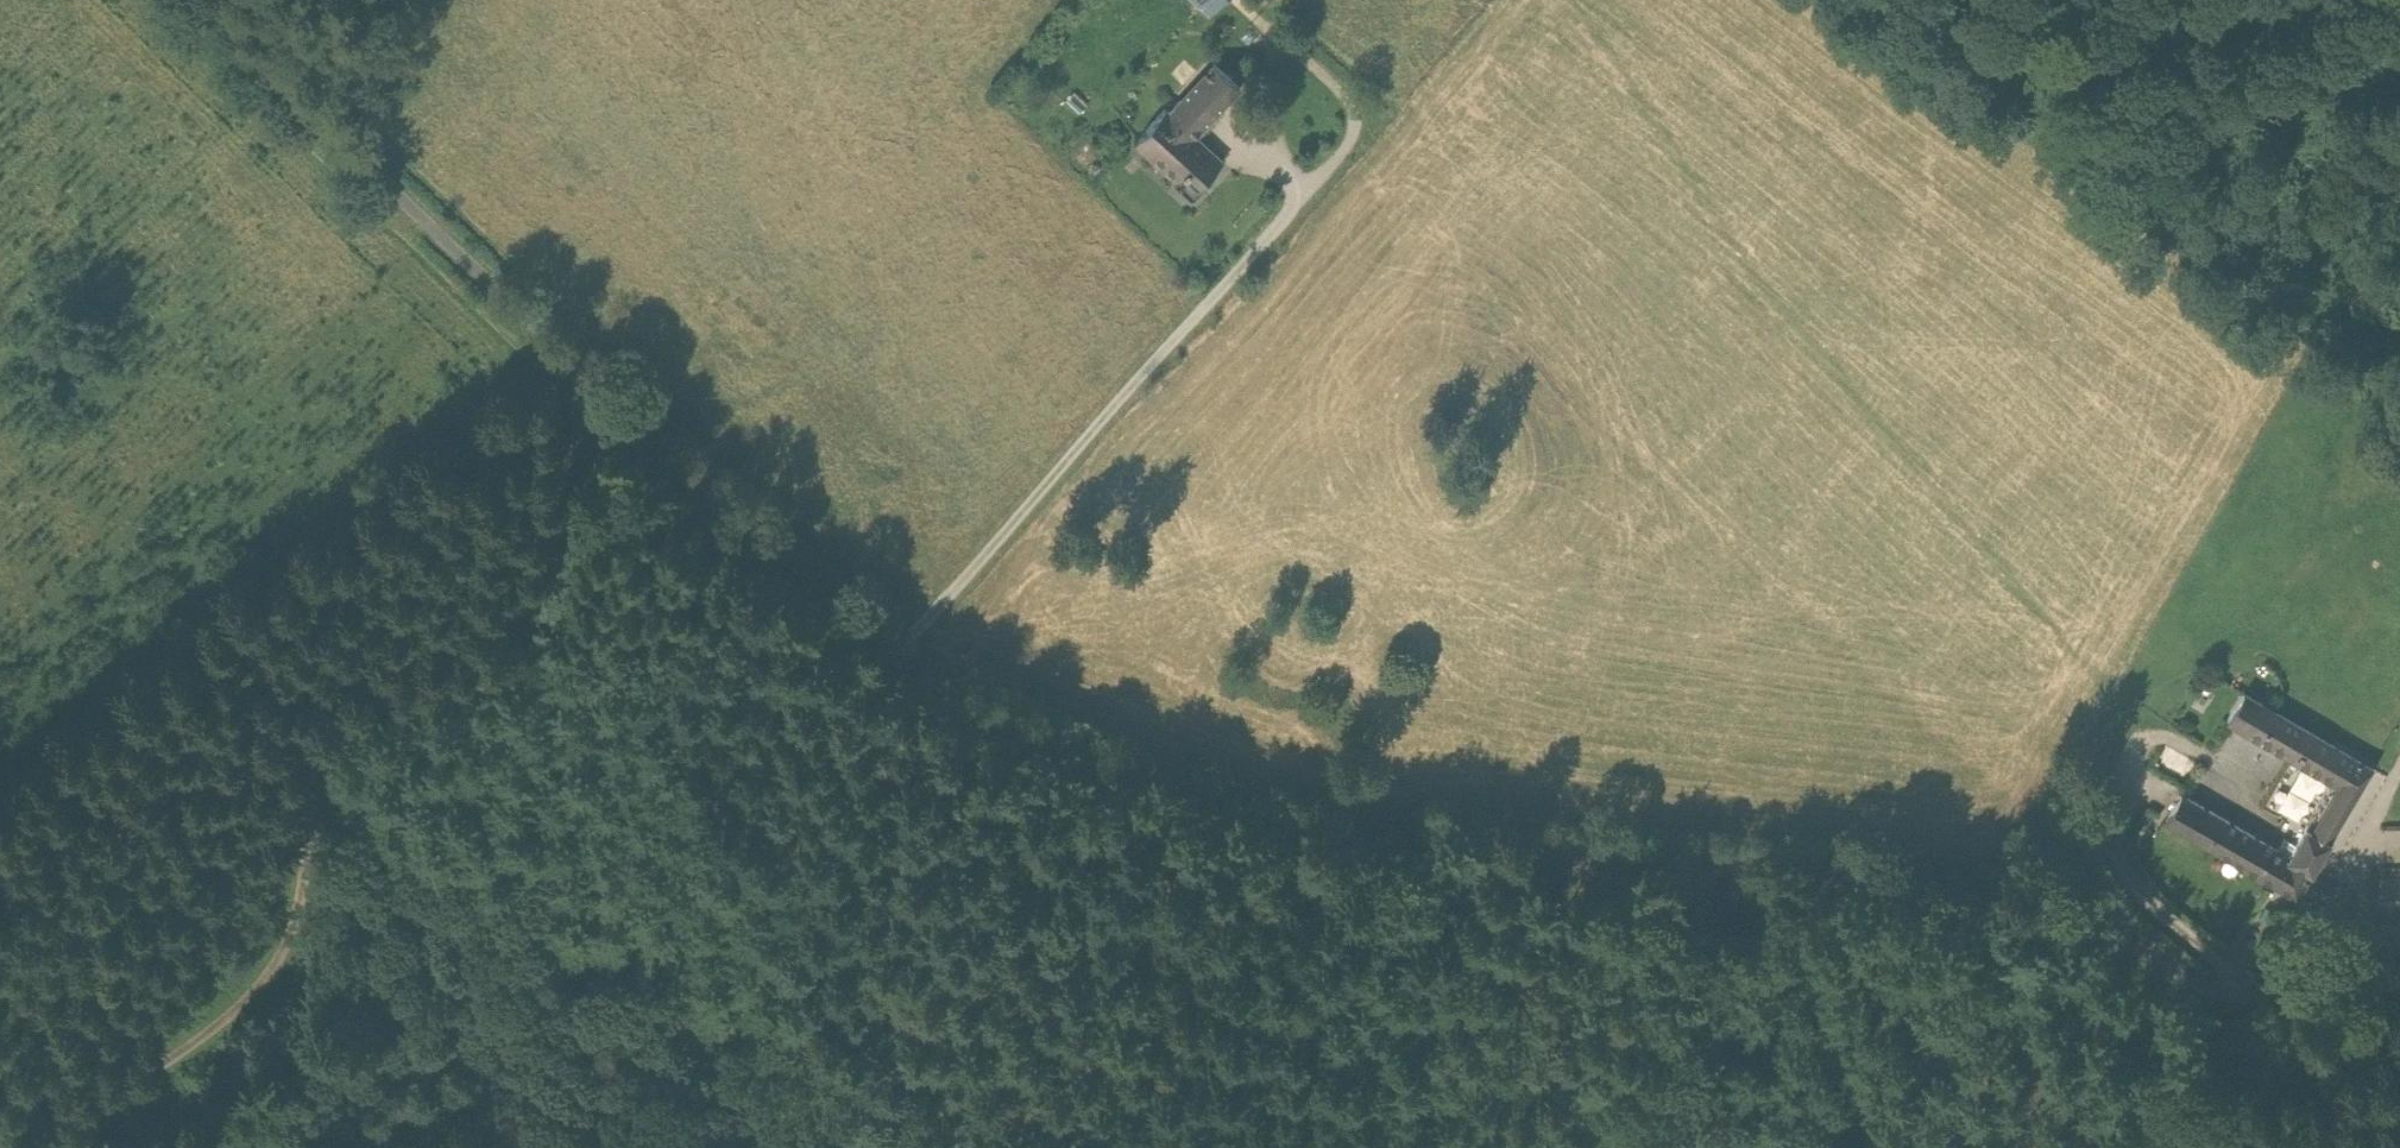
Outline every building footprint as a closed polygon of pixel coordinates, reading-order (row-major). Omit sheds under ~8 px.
[(1212,15),(1227,0),(1196,0),(1212,15)] [(1169,115),(1165,111),(1137,141),(1179,180),(1185,173),(1199,185),(1197,187),(1198,188),(1222,163),(1194,137),(1239,88),(1214,66),(1169,115)] [(2296,768),(2335,791),(2297,857),(2290,853),(2285,850),(2279,863),(2182,806),(2166,833),(2169,835),(2222,865),(2299,910),(2313,885),(2315,881),(2320,872),(2323,866),(2332,850),(2375,777),(2245,701),(2228,728),(2296,768)]
